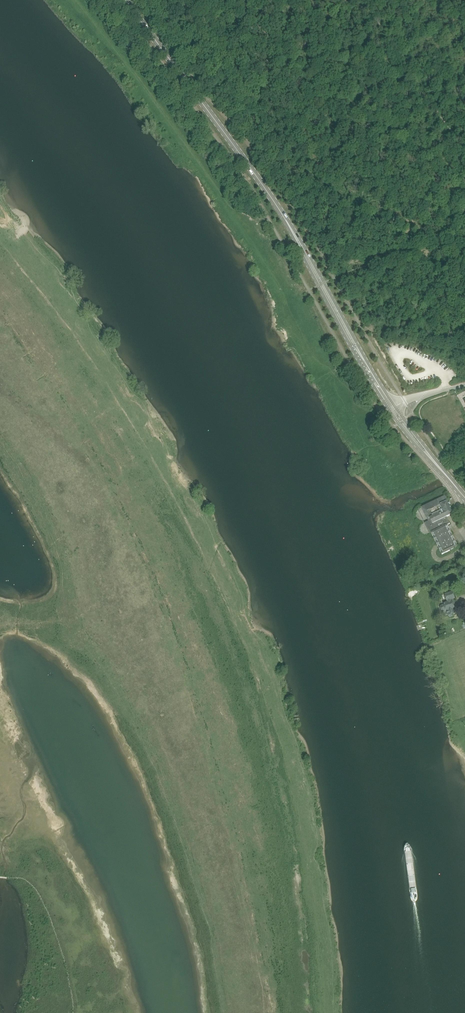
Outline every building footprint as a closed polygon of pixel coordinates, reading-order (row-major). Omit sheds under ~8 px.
[(444,554),(454,549),(457,547),(446,525),(450,524),(447,517),(450,515),(451,517),(454,516),(453,513),(454,513),(445,496),(422,507),(429,521),(425,523),(430,534),(433,532),(444,554)] [(453,593),(448,594),(445,595),(448,603),(441,605),(440,607),(441,610),(443,611),(447,610),(448,615),(456,613),(454,608),(455,608),(453,604),(455,603),(453,598),(455,598),(453,593)]
